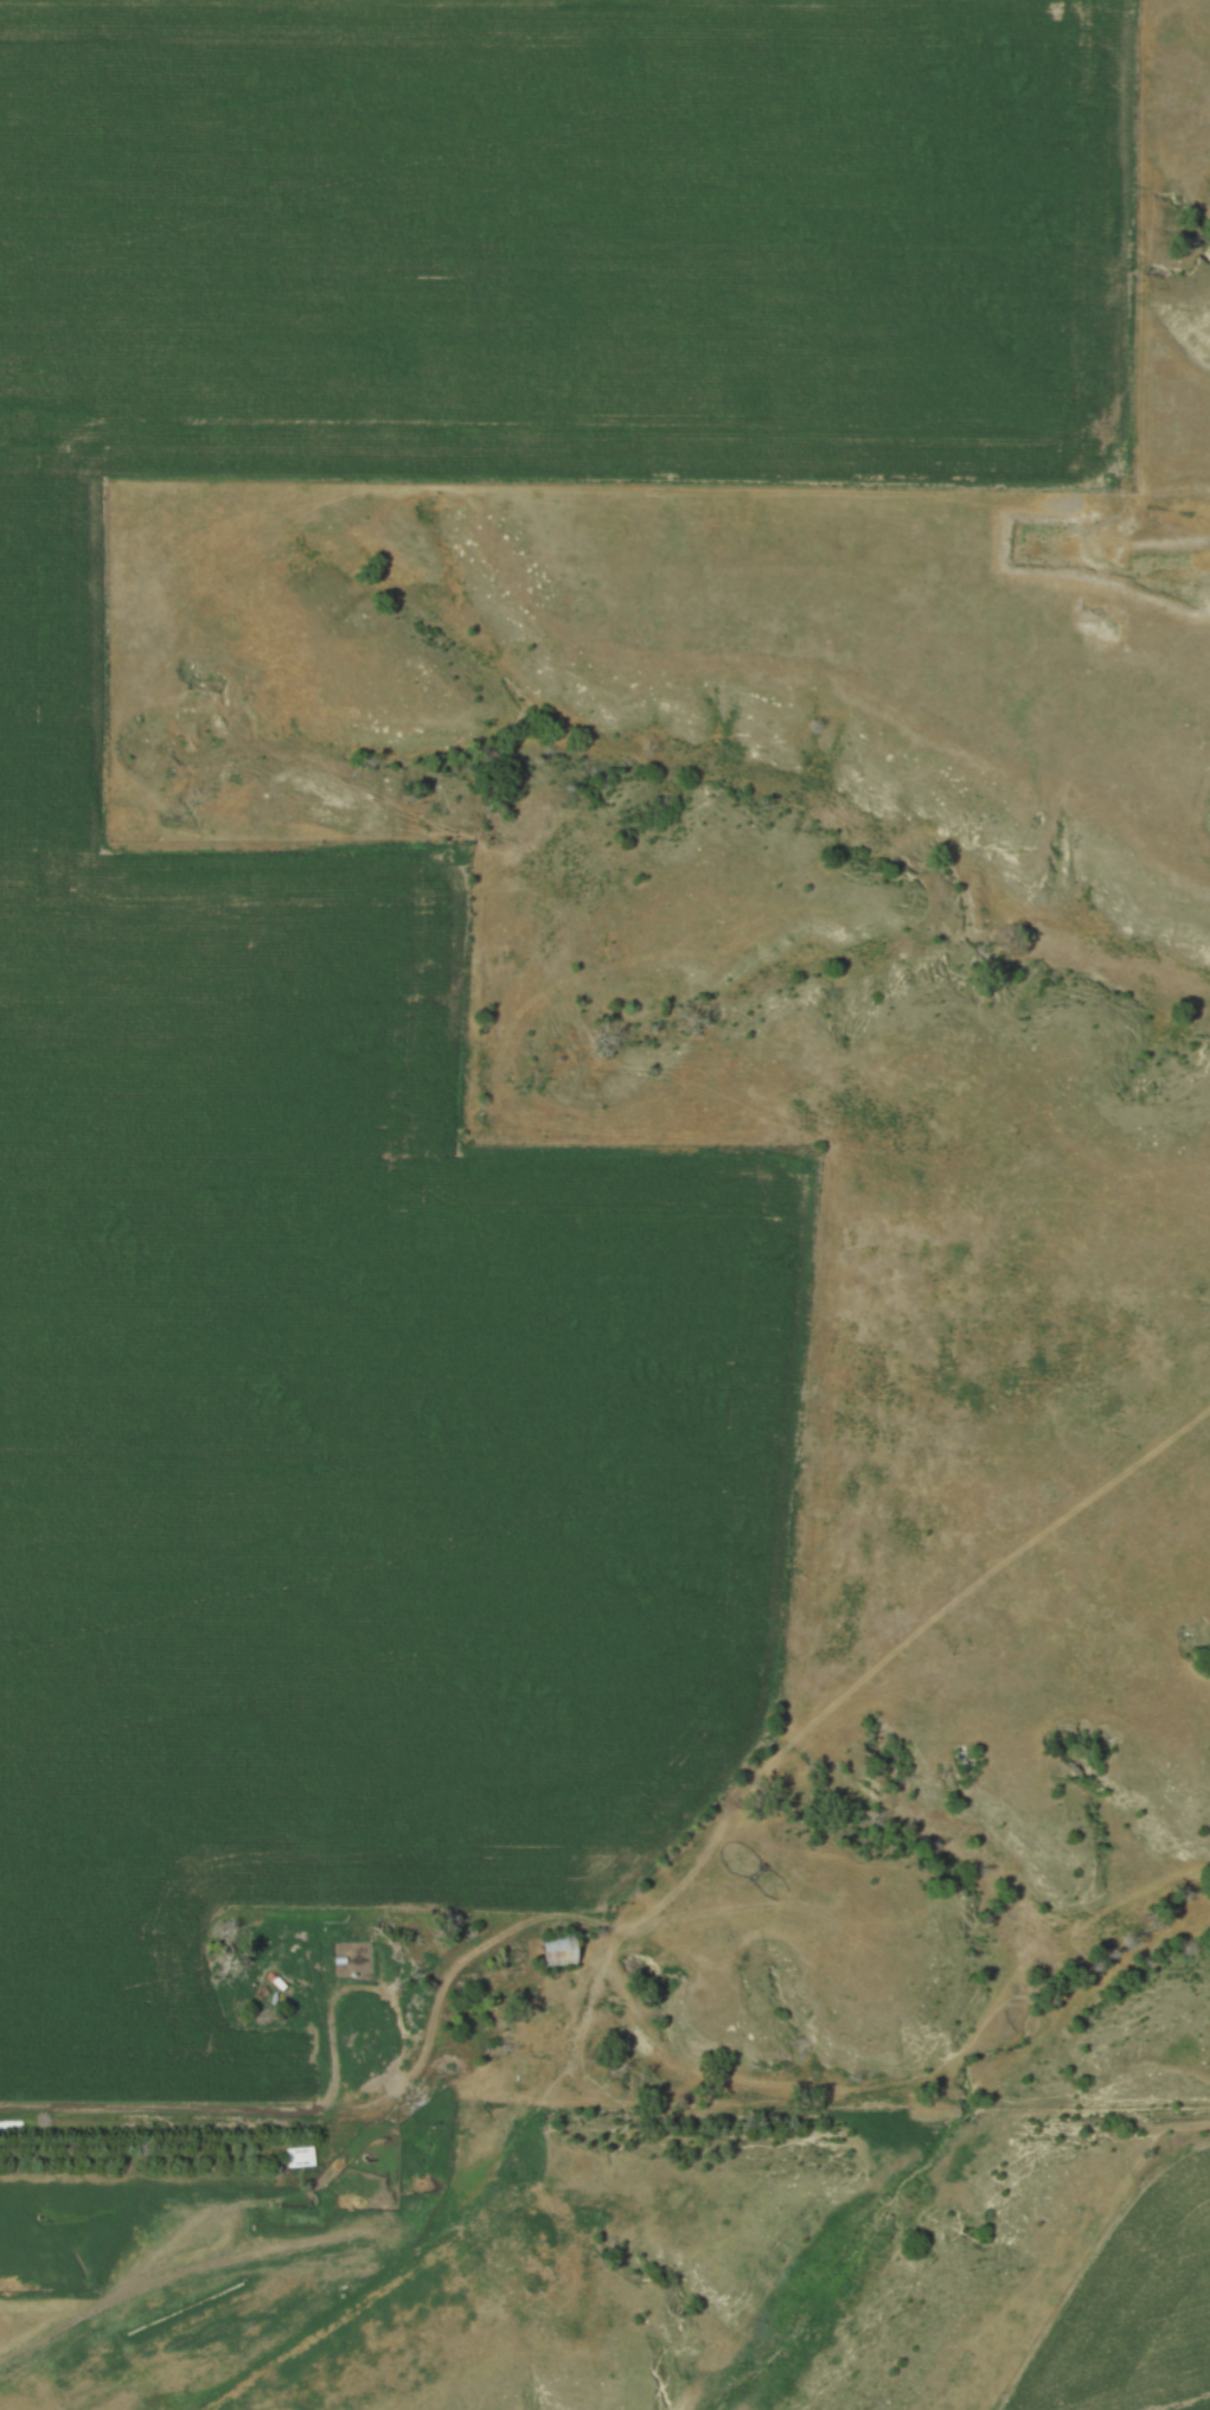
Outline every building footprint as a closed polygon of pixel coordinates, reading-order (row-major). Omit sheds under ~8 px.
[(578,1965),(578,1937),(546,1937),(546,1965),(578,1965)] [(313,2166),(311,2146),(284,2149),(287,2169),(313,2166)]
